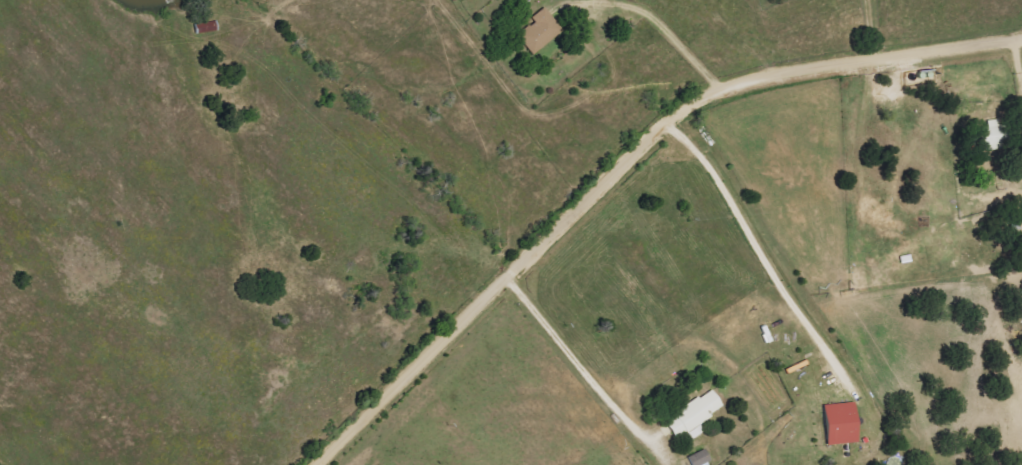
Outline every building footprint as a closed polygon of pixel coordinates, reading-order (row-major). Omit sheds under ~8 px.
[(530,17),(533,22),(516,35),(531,54),(561,31),(543,7),(530,17)] [(986,126),(977,127),(978,148),(999,148),(997,119),(986,120),(986,126)] [(723,408),(712,389),(663,418),(673,436),(685,429),(691,438),(702,431),(697,423),(723,408)] [(857,442),(853,401),(821,405),(825,445),(857,442)] [(703,449),(688,455),(692,464),(710,464),(703,449)]
